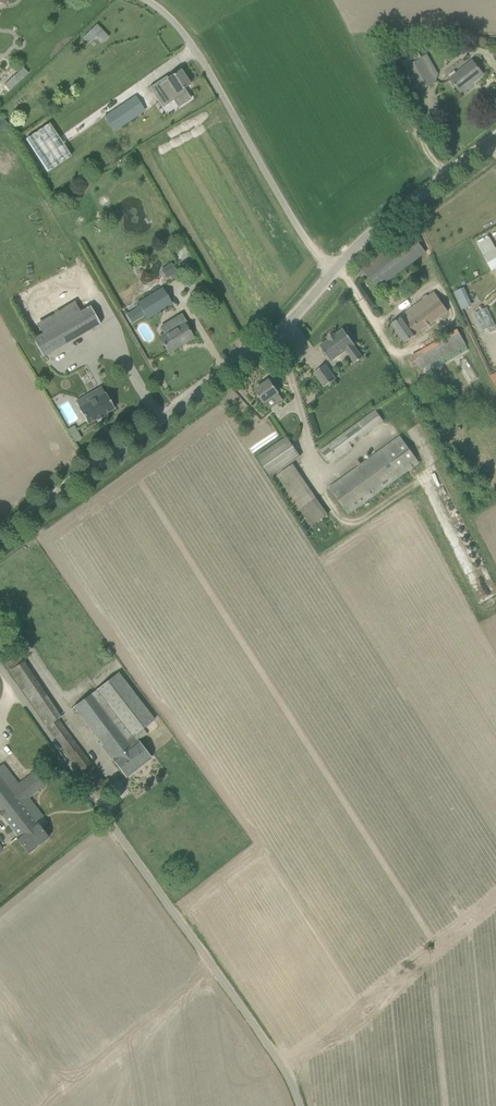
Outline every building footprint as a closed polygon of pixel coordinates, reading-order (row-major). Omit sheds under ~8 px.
[(405,67),(414,82),(419,92),(436,82),(422,58),(405,67)] [(449,78),(454,84),(461,93),(484,74),(472,60),(449,78)] [(190,85),(180,70),(167,79),(168,81),(156,89),(162,97),(174,89),(177,93),(190,85)] [(105,116),(114,131),(151,107),(141,92),(105,116)] [(9,126),(4,118),(0,120),(0,124),(3,129),(9,126)] [(362,268),(377,289),(426,252),(410,231),(362,268)] [(495,249),(489,238),(478,244),(492,270),(495,269),(495,249)] [(179,275),(171,262),(160,269),(166,279),(170,276),(172,279),(179,275)] [(357,272),(362,278),(366,274),(362,268),(357,272)] [(147,319),(172,304),(162,288),(138,303),(147,319)] [(462,288),(454,292),(457,299),(465,296),(462,288)] [(392,325),(404,343),(448,311),(435,292),(406,312),(409,317),(405,319),(403,317),(392,325)] [(92,306),(81,311),(63,322),(73,341),(102,324),(92,306)] [(484,329),(495,325),(488,307),(476,311),(484,329)] [(193,337),(185,324),(187,323),(182,314),(161,326),(165,334),(159,338),(168,353),(193,337)] [(347,351),(351,357),(355,363),(363,357),(354,345),(355,345),(344,329),(335,335),(334,334),(328,338),(329,339),(320,346),(332,361),(347,351)] [(421,373),(469,349),(458,329),(411,354),(421,373)] [(314,373),(325,387),(336,379),(326,365),(314,373)] [(270,410),(277,404),(284,400),(278,393),(279,393),(270,380),(256,390),(270,410)] [(98,421),(103,418),(104,417),(103,415),(115,409),(106,393),(105,394),(101,387),(88,395),(92,401),(79,409),(88,424),(97,419),(98,421)] [(460,393),(445,403),(453,414),(467,404),(460,393)] [(376,410),(321,451),(331,464),(353,448),(351,445),(384,421),(376,410)] [(82,439),(76,429),(70,428),(68,429),(75,442),(82,439)] [(258,458),(271,476),(301,456),(288,437),(258,458)] [(401,437),(329,488),(348,514),(420,462),(401,437)] [(75,706),(75,707),(115,758),(113,760),(126,777),(126,778),(151,758),(138,741),(147,734),(143,729),(154,720),(118,673),(75,706)] [(104,781),(58,719),(48,726),(100,796),(113,786),(107,778),(104,781)] [(16,837),(29,853),(48,838),(36,822),(29,814),(36,809),(28,798),(44,785),(34,772),(18,785),(3,765),(0,767),(0,811),(19,836),(16,837)]
